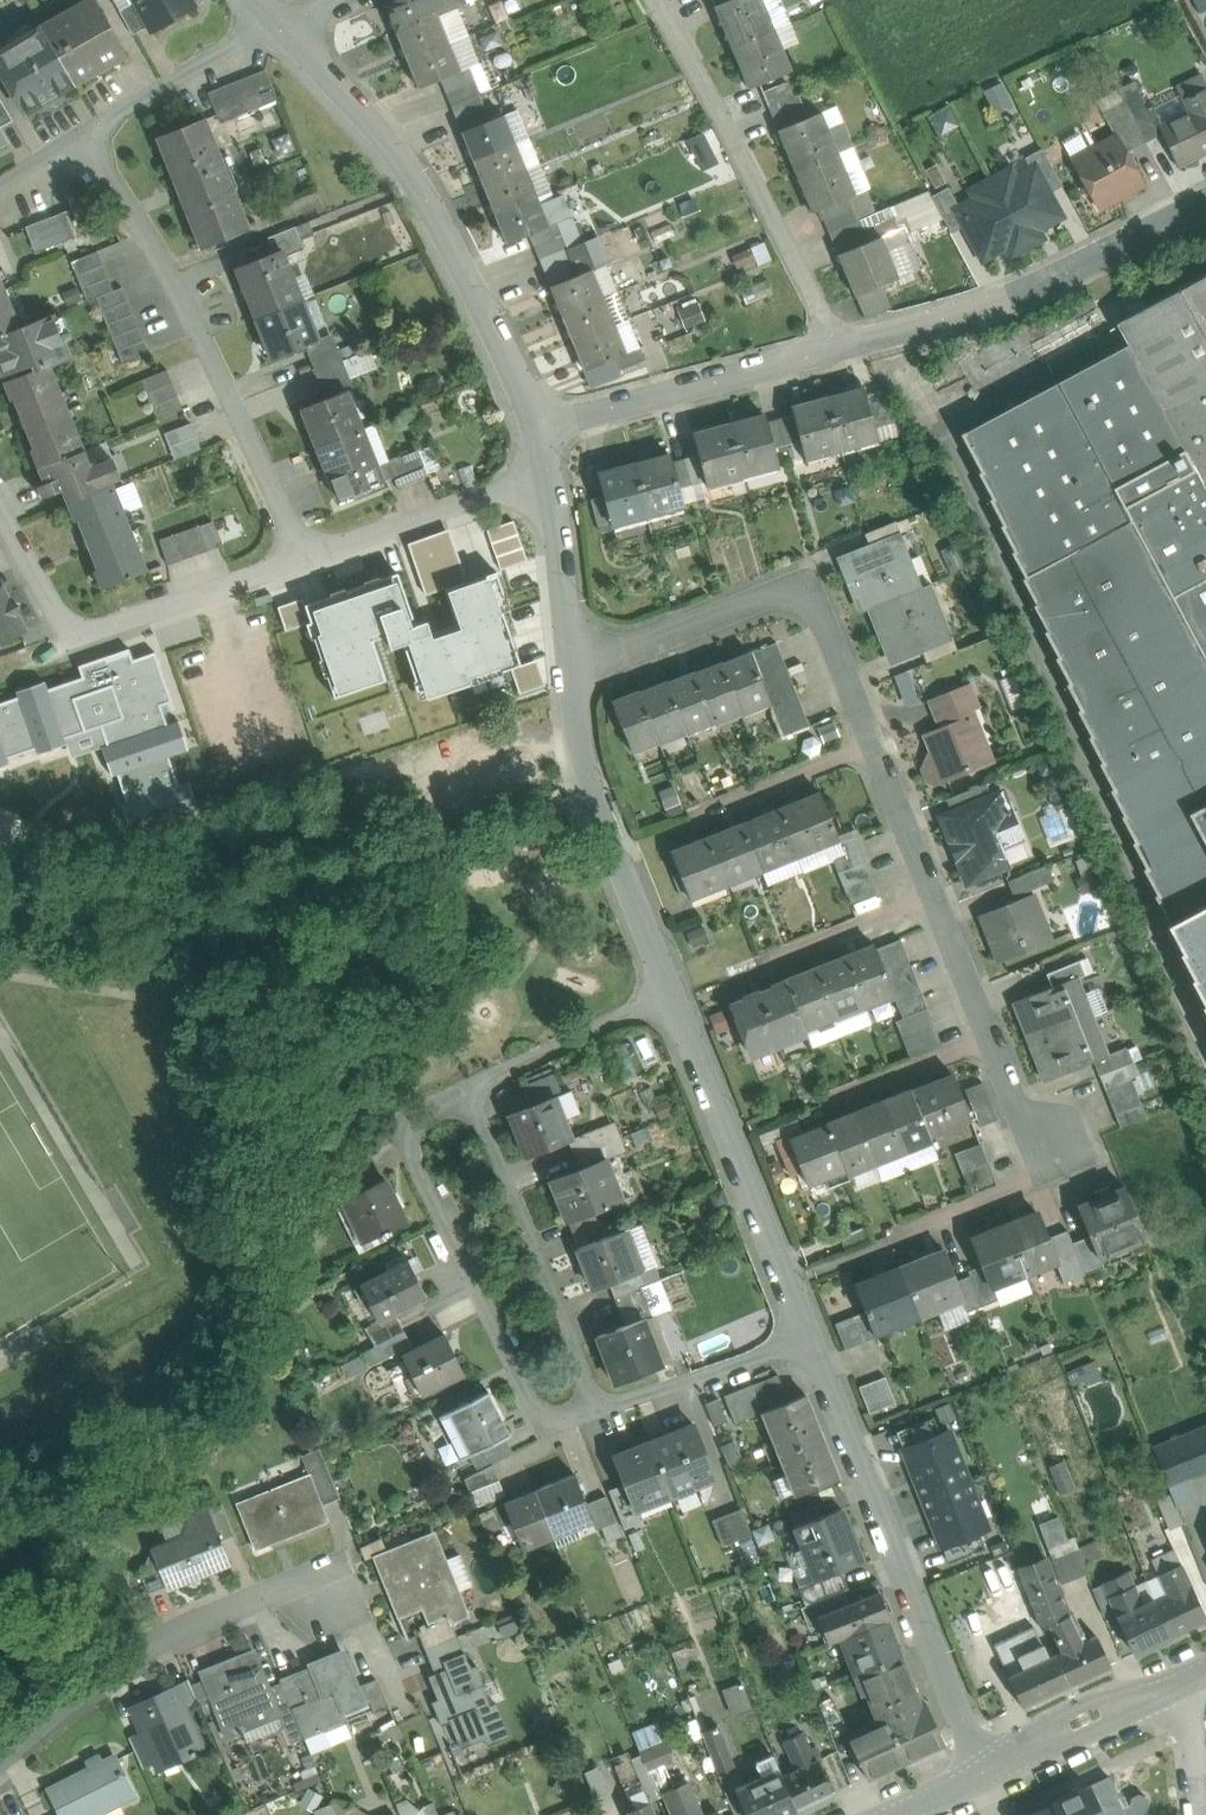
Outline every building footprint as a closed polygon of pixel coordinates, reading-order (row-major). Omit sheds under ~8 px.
[(40,27),(75,84),(127,55),(96,0),(89,0),(40,27)] [(134,1),(134,0),(113,0),(119,10),(134,1)] [(134,1),(148,26),(151,30),(194,5),(191,0),(134,0),(134,1)] [(385,4),(396,32),(438,15),(432,0),(395,0),(385,4)] [(438,15),(451,10),(475,0),(432,0),(438,15)] [(714,6),(731,47),(773,29),(764,8),(761,0),(729,0),(714,6)] [(134,1),(119,10),(133,35),(148,26),(134,1)] [(764,8),(773,29),(790,22),(781,1),(764,8)] [(438,15),(449,43),(462,37),(451,10),(438,15)] [(438,15),(396,32),(407,60),(449,43),(438,15)] [(798,42),(790,22),(773,29),(782,49),(798,42)] [(40,27),(19,39),(22,44),(14,49),(6,47),(0,51),(0,71),(25,113),(47,100),(48,102),(57,105),(61,102),(63,94),(62,92),(75,84),(40,27)] [(773,29),(731,47),(748,88),(791,71),(782,49),(773,29)] [(449,43),(460,70),(467,67),(473,65),(462,37),(449,43)] [(449,43),(407,60),(418,87),(440,79),(460,70),(449,43)] [(460,70),(440,79),(445,92),(473,81),(467,67),(460,70)] [(265,70),(209,93),(220,121),(277,98),(265,70)] [(473,81),(445,92),(451,105),(478,94),(473,81)] [(1000,81),(983,88),(994,112),(1011,105),(1000,81)] [(792,96),(786,82),(762,92),(768,107),(792,97),(792,96)] [(1148,108),(1134,82),(1117,91),(1122,100),(1146,143),(1161,134),(1149,108),(1148,108)] [(1180,94),(1180,95),(1154,107),(1153,106),(1149,108),(1161,134),(1177,167),(1205,153),(1205,89),(1202,83),(1180,94)] [(478,94),(451,105),(456,119),(484,108),(478,94)] [(792,97),(768,107),(775,124),(804,112),(797,94),(792,96),(792,97)] [(12,120),(0,100),(0,127),(12,120)] [(1146,143),(1122,100),(1101,112),(1115,137),(1116,136),(1126,154),(1146,143)] [(835,107),(821,113),(838,154),(852,148),(835,107)] [(484,108),(456,119),(461,132),(489,120),(484,108)] [(503,115),(514,143),(526,138),(515,110),(503,115)] [(807,119),(804,112),(775,124),(795,171),(838,154),(821,113),(807,119)] [(489,120),(461,132),(473,160),(514,143),(503,115),(489,120)] [(204,118),(158,135),(181,192),(226,174),(204,118)] [(1115,137),(1071,161),(1083,182),(1081,189),(1085,195),(1092,197),(1099,210),(1143,185),(1134,170),(1136,164),(1132,157),(1127,156),(1126,154),(1116,136),(1115,137)] [(526,138),(514,143),(525,170),(538,165),(526,138)] [(514,143),(473,160),(484,187),(525,170),(514,143)] [(852,148),(838,154),(855,195),(869,189),(852,148)] [(1062,186),(1042,149),(1025,158),(1031,169),(1035,167),(1049,193),(1062,186)] [(838,154),(795,171),(812,212),(820,209),(848,198),(855,195),(838,154)] [(538,165),(525,170),(536,198),(549,193),(538,165)] [(1031,169),(1015,178),(1010,169),(991,180),(1027,247),(1042,238),(1038,230),(1062,217),(1049,193),(1035,167),(1031,169)] [(525,170),(484,187),(495,215),(536,198),(525,170)] [(226,174),(181,192),(203,248),(248,230),(226,174)] [(991,180),(971,191),(975,199),(960,208),(956,210),(964,226),(983,260),(1006,247),(1011,255),(1027,247),(991,180)] [(948,187),(931,196),(939,211),(951,233),(964,226),(956,210),(960,208),(948,187)] [(929,191),(891,207),(899,228),(939,211),(931,196),(929,191)] [(536,198),(495,215),(506,243),(528,234),(548,226),(536,198)] [(848,198),(820,209),(829,232),(857,221),(848,198)] [(84,204),(66,211),(70,221),(88,214),(84,204)] [(891,207),(872,215),(881,236),(887,252),(905,245),(899,228),(891,207)] [(66,211),(26,227),(35,252),(76,236),(70,221),(66,211)] [(857,221),(829,232),(838,254),(881,236),(872,215),(857,221)] [(555,223),(548,226),(528,234),(533,246),(561,235),(555,223)] [(296,226),(268,237),(274,252),(281,249),(282,250),(302,242),(296,226)] [(561,235),(533,246),(539,260),(566,249),(561,235)] [(881,236),(838,254),(855,296),(881,285),(898,278),(887,252),(881,236)] [(579,243),(566,249),(571,262),(544,273),(549,286),(591,269),(592,271),(607,265),(596,237),(579,244),(579,243)] [(762,241),(737,255),(744,267),(769,253),(762,241)] [(916,271),(905,245),(887,252),(898,278),(916,271)] [(274,252),(236,267),(256,319),(295,303),(286,280),(292,277),(282,250),(281,249),(274,252)] [(566,249),(539,260),(544,273),(571,262),(566,249)] [(98,251),(71,262),(87,301),(96,298),(114,290),(98,251)] [(591,269),(549,286),(561,314),(603,297),(592,271),(591,269)] [(1148,306),(1142,295),(1123,305),(1129,316),(1116,324),(1127,344),(1161,407),(1205,383),(1205,275),(1148,306)] [(738,289),(744,305),(772,294),(765,278),(738,289)] [(881,285),(855,296),(865,319),(891,309),(881,285)] [(0,288),(0,337),(21,328),(20,328),(4,286),(0,288)] [(114,290),(96,298),(112,337),(138,326),(122,287),(114,290)] [(616,292),(603,297),(614,325),(627,319),(616,292)] [(603,297),(561,314),(572,342),(614,325),(603,297)] [(295,303),(256,319),(272,358),(311,343),(295,303)] [(697,303),(679,310),(686,327),(704,321),(697,303)] [(20,328),(21,328),(0,337),(0,364),(4,373),(33,362),(36,368),(49,363),(50,363),(68,356),(52,315),(20,328)] [(1051,317),(1038,324),(1045,336),(1058,330),(1051,317)] [(627,319),(614,325),(625,352),(639,347),(627,319)] [(614,325),(572,342),(583,369),(610,359),(626,352),(625,352),(614,325)] [(138,326),(112,337),(122,363),(149,353),(138,326)] [(336,344),(308,355),(315,371),(342,360),(336,344)] [(1127,344),(960,434),(980,471),(978,472),(991,498),(989,499),(1002,524),(1000,525),(1013,550),(1011,551),(1024,577),(1131,520),(1201,482),(1161,407),(1127,344)] [(639,347),(625,352),(626,352),(610,359),(615,372),(644,360),(639,347)] [(589,383),(615,372),(610,359),(583,369),(589,383)] [(342,360),(315,371),(321,387),(348,376),(342,360)] [(24,423),(67,406),(50,363),(49,363),(36,368),(3,381),(4,383),(7,381),(13,397),(10,398),(11,400),(14,398),(24,423)] [(167,369),(141,380),(157,419),(183,409),(167,369)] [(1161,407),(1201,482),(1205,492),(1205,383),(1161,407)] [(863,389),(828,399),(841,449),(877,439),(874,430),(867,401),(863,389)] [(341,392),(302,407),(318,446),(356,431),(341,392)] [(874,430),(896,424),(883,397),(867,401),(874,430)] [(828,399),(793,408),(801,441),(806,458),(841,449),(828,399)] [(67,406),(24,423),(34,448),(31,449),(31,451),(34,450),(40,465),(37,466),(38,468),(84,449),(67,406)] [(794,415),(780,419),(787,445),(801,441),(794,415)] [(765,416),(729,425),(743,475),(779,466),(774,448),(767,422),(765,416)] [(780,419),(767,422),(774,448),(787,445),(780,419)] [(190,423),(164,433),(174,459),(201,449),(190,423)] [(877,439),(901,434),(896,424),(874,430),(877,439)] [(729,425),(694,435),(700,455),(707,481),(708,485),(743,475),(729,425)] [(356,431),(318,446),(339,499),(383,481),(372,453),(366,456),(356,431)] [(418,448),(388,460),(399,487),(429,474),(418,448)] [(84,449),(38,468),(44,483),(37,486),(42,497),(62,489),(67,502),(113,484),(111,480),(104,462),(102,457),(89,462),(84,449)] [(700,455),(685,459),(692,485),(707,481),(700,455)] [(670,456),(635,466),(648,515),(684,506),(679,488),(672,462),(670,456)] [(104,462),(111,480),(119,476),(112,459),(104,462)] [(685,459),(672,462),(679,488),(692,485),(685,459)] [(635,466),(600,475),(606,497),(613,523),(613,524),(648,515),(635,466)] [(1201,482),(1131,520),(1205,660),(1205,492),(1201,482)] [(87,544),(130,526),(113,484),(67,502),(67,503),(71,502),(77,518),(74,519),(74,521),(77,519),(87,544)] [(606,497),(592,500),(599,527),(613,523),(606,497)] [(1131,520),(1024,577),(1022,578),(1035,603),(1033,605),(1046,629),(1044,631),(1057,656),(1055,657),(1068,682),(1066,684),(1079,709),(1077,710),(1090,735),(1088,736),(1101,762),(1099,763),(1112,788),(1110,789),(1123,814),(1121,816),(1134,841),(1205,802),(1205,660),(1131,520)] [(212,521),(199,526),(207,551),(221,546),(212,521)] [(896,521),(865,534),(870,546),(895,537),(896,538),(902,536),(896,521)] [(130,526),(87,544),(97,568),(94,570),(94,571),(98,570),(104,586),(101,587),(101,588),(147,570),(130,526)] [(199,526),(186,530),(195,555),(207,551),(199,526)] [(186,530),(172,535),(181,560),(195,555),(186,530)] [(172,535),(159,539),(167,565),(181,560),(172,535)] [(870,546),(842,558),(863,611),(872,608),(916,590),(896,538),(895,537),(870,546)] [(501,620),(488,581),(447,595),(460,633),(432,643),(426,626),(412,631),(418,650),(406,654),(423,704),(471,688),(469,684),(515,668),(498,621),(501,620)] [(418,650),(412,631),(396,586),(310,616),(318,639),(314,641),(334,700),(382,684),(367,643),(379,639),(386,661),(406,654),(418,650)] [(916,590),(872,608),(893,659),(921,648),(946,638),(945,637),(925,586),(916,590)] [(2,641),(22,630),(14,616),(17,606),(8,602),(2,590),(0,591),(0,646),(2,641)] [(273,600),(271,593),(254,599),(257,606),(273,600)] [(946,638),(921,648),(926,662),(957,650),(951,634),(945,637),(946,638)] [(776,642),(751,652),(751,653),(755,664),(781,654),(776,642)] [(8,761),(8,759),(36,749),(37,751),(66,741),(65,739),(101,726),(107,745),(105,746),(115,774),(117,774),(127,802),(125,803),(135,832),(199,810),(189,781),(179,784),(169,756),(189,749),(179,721),(168,725),(161,705),(173,702),(155,652),(134,659),(130,648),(79,666),(83,677),(48,689),(45,681),(17,691),(19,697),(0,703),(0,764),(8,761)] [(751,653),(723,664),(741,709),(740,709),(741,710),(769,699),(765,688),(760,676),(755,664),(751,653)] [(781,654),(755,664),(760,676),(786,666),(781,654)] [(723,664),(722,663),(696,674),(713,718),(713,719),(713,720),(740,709),(741,709),(723,664)] [(786,666),(760,676),(765,688),(790,678),(786,666)] [(905,704),(918,699),(907,670),(894,674),(905,704)] [(696,674),(695,672),(668,682),(686,727),(685,728),(685,729),(713,719),(713,718),(696,674)] [(790,678),(765,688),(769,699),(769,700),(795,689),(790,678)] [(668,682),(667,681),(640,692),(658,737),(657,737),(658,738),(685,728),(686,727),(668,682)] [(967,687),(934,700),(942,720),(969,709),(975,707),(967,687)] [(795,689),(769,700),(774,711),(800,701),(795,689)] [(640,692),(639,690),(612,701),(631,749),(633,749),(632,747),(657,737),(658,737),(640,692)] [(800,701),(774,711),(779,723),(804,713),(800,701)] [(969,709),(942,720),(945,728),(928,735),(937,757),(934,763),(939,777),(945,779),(990,761),(969,709)] [(804,713),(779,723),(784,735),(809,725),(804,713)] [(65,739),(66,741),(72,758),(105,746),(107,745),(101,726),(65,739)] [(986,783),(947,799),(952,812),(991,797),(986,783)] [(952,812),(941,817),(951,844),(956,845),(960,855),(958,860),(961,867),(969,864),(973,876),(978,878),(1007,867),(1000,850),(1023,840),(1004,792),(952,812)] [(820,794),(779,810),(797,856),(838,839),(820,794)] [(1132,842),(1145,867),(1143,868),(1156,894),(1154,895),(1168,923),(1169,924),(1205,904),(1205,802),(1134,841),(1132,842)] [(779,810),(743,824),(761,870),(797,856),(779,810)] [(743,824),(708,838),(726,883),(761,870),(743,824)] [(865,863),(855,837),(838,844),(843,855),(832,859),(838,873),(865,863)] [(708,838),(672,853),(690,898),(726,883),(708,838)] [(865,863),(838,873),(843,886),(870,876),(865,863)] [(1048,866),(1008,882),(1014,897),(1054,881),(1048,866)] [(870,876),(843,886),(850,904),(877,893),(870,876)] [(1033,894),(980,915),(999,962),(1052,941),(1033,894)] [(1169,924),(1168,923),(1166,924),(1181,951),(1178,952),(1192,977),(1189,979),(1203,1004),(1200,1005),(1205,1016),(1205,904),(1169,924)] [(900,939),(875,949),(881,962),(905,953),(900,939)] [(874,946),(845,958),(866,1010),(895,999),(891,989),(886,976),(881,962),(875,949),(874,946)] [(905,953),(881,962),(886,976),(911,966),(905,953)] [(845,958),(816,969),(837,1022),(866,1010),(845,958)] [(1080,961),(1047,974),(1052,987),(1076,977),(1077,979),(1086,975),(1080,961)] [(911,966),(886,976),(891,989),(916,979),(911,966)] [(837,1022),(816,969),(786,981),(807,1034),(837,1022)] [(1052,987),(1014,1002),(1014,1003),(1015,1003),(1030,1041),(1092,1017),(1077,979),(1076,977),(1052,987)] [(916,979),(891,989),(895,999),(896,1003),(921,993),(916,979)] [(761,994),(781,1044),(807,1034),(786,981),(772,986),(771,990),(761,994)] [(781,1044),(761,994),(760,991),(745,997),(743,1000),(732,1005),(740,1025),(739,1025),(743,1034),(752,1056),(781,1044)] [(921,993),(896,1003),(897,1004),(902,1016),(927,1006),(921,993)] [(902,1016),(895,1019),(900,1032),(932,1019),(927,1006),(902,1016)] [(1092,1017),(1030,1041),(1045,1080),(1045,1081),(1095,1061),(1108,1056),(1107,1055),(1092,1017)] [(932,1019),(900,1032),(905,1045),(937,1033),(932,1019)] [(937,1033),(905,1045),(911,1059),(942,1046),(937,1033)] [(1127,1047),(1107,1055),(1108,1056),(1095,1061),(1100,1075),(1127,1065),(1133,1062),(1127,1047)] [(1127,1065),(1100,1075),(1105,1088),(1132,1078),(1127,1065)] [(554,1073),(522,1085),(530,1105),(549,1097),(549,1099),(562,1094),(554,1073)] [(953,1075),(912,1091),(929,1135),(971,1119),(953,1075)] [(1132,1078),(1105,1088),(1111,1101),(1137,1091),(1132,1078)] [(983,1082),(965,1089),(979,1127),(998,1119),(983,1082)] [(912,1091),(884,1102),(904,1151),(931,1140),(929,1135),(912,1091)] [(1137,1091),(1111,1101),(1116,1115),(1142,1104),(1137,1091)] [(530,1105),(509,1113),(526,1157),(565,1142),(549,1099),(549,1097),(530,1105)] [(884,1102),(856,1113),(876,1162),(904,1151),(884,1102)] [(1142,1104),(1116,1115),(1121,1128),(1148,1118),(1142,1104)] [(856,1113),(828,1124),(847,1173),(876,1162),(856,1113)] [(614,1121),(598,1128),(604,1144),(620,1137),(614,1121)] [(847,1173),(828,1124),(790,1139),(801,1166),(808,1184),(825,1177),(829,1188),(850,1179),(847,1173)] [(598,1128),(570,1139),(576,1154),(604,1144),(598,1128)] [(620,1137),(604,1144),(609,1158),(626,1151),(620,1137)] [(801,1166),(790,1139),(781,1143),(791,1170),(801,1166)] [(980,1143),(954,1153),(962,1173),(989,1163),(980,1143)] [(604,1144),(576,1154),(581,1168),(605,1158),(605,1159),(609,1158),(604,1144)] [(365,1188),(347,1151),(342,1154),(329,1180),(339,1201),(348,1197),(348,1196),(365,1188)] [(581,1168),(551,1180),(567,1222),(594,1212),(622,1201),(605,1159),(605,1158),(581,1168)] [(989,1163),(962,1173),(968,1187),(994,1177),(989,1163)] [(365,1188),(348,1196),(348,1197),(369,1239),(382,1233),(384,1235),(391,1232),(391,1230),(406,1223),(385,1178),(365,1188)] [(1108,1188),(1095,1194),(1097,1199),(1077,1207),(1089,1236),(1098,1257),(1100,1257),(1145,1239),(1124,1188),(1111,1194),(1108,1188)] [(594,1212),(568,1222),(573,1235),(599,1225),(594,1212)] [(1022,1220),(1015,1223),(1014,1221),(1006,1225),(1026,1274),(1056,1262),(1057,1262),(1048,1238),(1037,1213),(1034,1214),(1031,1213),(1023,1217),(1021,1219),(1022,1220)] [(1006,1225),(992,1230),(989,1229),(978,1233),(977,1236),(972,1238),(983,1265),(991,1287),(993,1286),(1026,1274),(1006,1225)] [(867,1227),(840,1238),(845,1251),(872,1240),(867,1227)] [(625,1230),(578,1248),(595,1290),(610,1284),(637,1273),(641,1272),(625,1230)] [(1067,1230),(1048,1238),(1057,1262),(1056,1262),(1064,1283),(1084,1275),(1072,1243),(1067,1230)] [(1072,1243),(1084,1275),(1104,1267),(1100,1257),(1098,1257),(1089,1236),(1072,1243)] [(944,1249),(900,1267),(920,1319),(963,1303),(965,1302),(956,1281),(944,1249)] [(408,1259),(359,1284),(378,1321),(379,1323),(396,1314),(428,1298),(408,1259)] [(991,1287),(983,1265),(968,1271),(970,1275),(982,1306),(983,1306),(998,1300),(993,1286),(991,1287)] [(900,1267),(856,1285),(866,1311),(865,1311),(866,1312),(876,1337),(920,1319),(900,1267)] [(637,1273),(610,1284),(615,1297),(642,1287),(641,1286),(637,1273)] [(970,1275),(956,1281),(965,1302),(963,1303),(967,1312),(982,1306),(970,1275)] [(642,1287),(615,1297),(626,1326),(637,1322),(637,1323),(654,1316),(642,1286),(641,1286),(642,1287)] [(866,1312),(853,1317),(863,1342),(876,1337),(866,1312)] [(396,1314),(379,1323),(378,1321),(365,1327),(375,1346),(404,1331),(396,1314)] [(637,1323),(655,1369),(672,1362),(654,1316),(637,1323)] [(853,1317),(835,1324),(845,1349),(863,1342),(853,1317)] [(626,1326),(598,1337),(616,1384),(655,1369),(637,1323),(637,1322),(626,1326)] [(404,1331),(375,1346),(383,1361),(412,1345),(404,1331)] [(445,1335),(402,1357),(421,1394),(463,1373),(445,1335)] [(1080,1367),(1068,1372),(1073,1385),(1086,1379),(1080,1367)] [(789,1401),(778,1375),(752,1385),(762,1411),(789,1401)] [(885,1377),(859,1387),(870,1413),(896,1403),(885,1377)] [(751,1385),(724,1396),(735,1422),(762,1412),(762,1411),(752,1385),(751,1385)] [(489,1392),(439,1417),(461,1460),(471,1456),(504,1439),(511,1435),(489,1392)] [(762,1411),(762,1412),(796,1496),(839,1478),(805,1394),(789,1401),(762,1411)] [(719,1398),(706,1404),(715,1427),(728,1421),(719,1398)] [(693,1425),(649,1442),(671,1496),(714,1478),(693,1425)] [(1153,1448),(1169,1488),(1190,1479),(1205,1473),(1205,1427),(1153,1448)] [(950,1431),(904,1450),(943,1546),(988,1528),(950,1431)] [(504,1439),(471,1456),(479,1471),(492,1465),(512,1455),(504,1439)] [(671,1496),(649,1442),(614,1457),(625,1484),(635,1510),(637,1510),(671,1496)] [(319,1448),(301,1455),(309,1475),(310,1474),(322,1505),(339,1498),(319,1448)] [(1062,1461),(1051,1466),(1062,1494),(1073,1489),(1062,1461)] [(479,1471),(464,1479),(470,1492),(499,1481),(492,1465),(479,1471)] [(309,1475),(237,1504),(255,1550),(328,1521),(322,1505),(310,1474),(309,1475)] [(594,1522),(575,1475),(535,1491),(554,1538),(594,1522)] [(1190,1479),(1169,1488),(1171,1495),(1176,1507),(1197,1498),(1190,1479)] [(635,1510),(625,1484),(609,1490),(625,1530),(642,1523),(637,1510),(635,1510)] [(535,1491),(493,1508),(501,1527),(511,1523),(523,1551),(554,1538),(535,1491)] [(1171,1495),(1157,1501),(1168,1528),(1183,1522),(1176,1507),(1171,1495)] [(606,1496),(591,1502),(602,1528),(617,1523),(606,1496)] [(789,1514),(794,1527),(819,1517),(815,1503),(789,1514)] [(221,1504),(208,1509),(221,1540),(234,1535),(221,1504)] [(819,1517),(794,1527),(815,1580),(862,1561),(841,1508),(819,1517)] [(208,1509),(185,1519),(186,1520),(182,1537),(167,1543),(151,1549),(156,1562),(165,1586),(166,1588),(230,1562),(221,1540),(208,1509)] [(741,1509),(711,1521),(722,1547),(752,1535),(741,1509)] [(1048,1547),(1074,1537),(1065,1513),(1040,1523),(1048,1547)] [(186,1520),(185,1519),(162,1529),(167,1543),(182,1537),(186,1520)] [(431,1533),(410,1542),(411,1546),(389,1555),(377,1559),(389,1591),(387,1592),(396,1616),(421,1606),(428,1624),(449,1616),(452,1624),(470,1617),(459,1589),(447,1560),(443,1562),(431,1533)] [(389,1555),(382,1537),(359,1549),(366,1564),(377,1559),(389,1555)] [(1074,1537),(1048,1547),(1054,1560),(1079,1550),(1074,1537)] [(1079,1550),(1084,1563),(1102,1555),(1097,1542),(1079,1550)] [(1054,1560),(1053,1560),(1061,1584),(1088,1574),(1084,1563),(1079,1550),(1054,1560)] [(1174,1550),(1152,1561),(1159,1575),(1181,1565),(1174,1550)] [(462,1554),(447,1560),(459,1589),(474,1584),(462,1554)] [(156,1562),(143,1567),(140,1574),(148,1593),(165,1586),(156,1562)] [(1049,1562),(1021,1573),(1042,1629),(1050,1625),(1049,1624),(1070,1615),(1049,1562)] [(1159,1576),(1167,1595),(1155,1601),(1171,1637),(1205,1621),(1205,1618),(1182,1565),(1181,1565),(1159,1575),(1159,1576)] [(1133,1570),(1104,1584),(1105,1584),(1114,1607),(1119,1617),(1142,1607),(1130,1579),(1136,1577),(1133,1570)] [(842,1576),(818,1585),(823,1599),(843,1591),(847,1589),(842,1576)] [(984,1593),(989,1605),(1015,1594),(1024,1591),(1019,1580),(984,1593)] [(1114,1607),(1105,1584),(1092,1589),(1102,1612),(1114,1607)] [(818,1585),(801,1592),(806,1606),(812,1603),(823,1599),(818,1585)] [(823,1599),(812,1603),(817,1616),(848,1604),(843,1591),(823,1599)] [(848,1604),(817,1616),(818,1619),(823,1617),(826,1625),(832,1638),(827,1640),(828,1643),(838,1638),(885,1619),(886,1621),(887,1620),(887,1619),(890,1618),(879,1592),(848,1604)] [(1015,1594),(989,1605),(1002,1639),(1028,1627),(1015,1594)] [(1142,1607),(1119,1617),(1135,1654),(1171,1637),(1155,1601),(1142,1607)] [(806,1606),(803,1607),(810,1625),(820,1628),(826,1625),(823,1617),(818,1619),(817,1616),(812,1603),(806,1606)] [(1070,1615),(1049,1624),(1050,1625),(1062,1652),(1083,1642),(1070,1615)] [(449,1616),(428,1624),(429,1627),(418,1631),(425,1650),(457,1637),(452,1624),(449,1616)] [(885,1619),(838,1638),(854,1675),(860,1672),(900,1656),(886,1621),(885,1619)] [(1002,1639),(993,1643),(1008,1676),(1048,1658),(1032,1625),(1028,1627),(1002,1639)] [(1062,1652),(1053,1656),(1068,1686),(1111,1666),(1097,1636),(1062,1652)] [(457,1637),(425,1650),(432,1667),(464,1654),(457,1637)] [(254,1652),(232,1660),(233,1664),(203,1676),(218,1711),(226,1708),(235,1731),(277,1714),(279,1714),(268,1687),(254,1652)] [(313,1669),(335,1726),(347,1721),(344,1714),(364,1706),(363,1704),(357,1688),(342,1652),(311,1665),(313,1669)] [(464,1654),(432,1667),(444,1697),(432,1702),(441,1726),(450,1722),(460,1748),(484,1739),(486,1745),(509,1736),(496,1704),(486,1708),(478,1687),(483,1685),(476,1667),(470,1669),(464,1654)] [(900,1656),(860,1672),(881,1725),(920,1706),(900,1656)] [(1008,1676),(1008,1677),(1023,1706),(1068,1686),(1053,1656),(1048,1658),(1008,1676)] [(335,1726),(313,1669),(294,1677),(304,1704),(291,1709),(303,1738),(304,1739),(325,1730),(335,1726)] [(304,1704),(294,1677),(281,1682),(291,1709),(304,1704)] [(376,1680),(357,1688),(363,1704),(370,1702),(374,1712),(387,1707),(376,1680)] [(190,1682),(176,1689),(188,1715),(202,1708),(190,1682)] [(281,1682),(268,1687),(279,1714),(291,1709),(281,1682)] [(733,1721),(745,1715),(755,1711),(744,1684),(721,1695),(733,1721)] [(176,1689),(131,1709),(142,1735),(154,1761),(156,1760),(155,1757),(175,1748),(181,1759),(189,1755),(190,1758),(195,1756),(194,1753),(204,1749),(188,1715),(176,1689)] [(831,1696),(819,1702),(832,1735),(846,1729),(831,1696)] [(881,1725),(849,1739),(867,1778),(944,1742),(926,1704),(920,1706),(881,1725)] [(279,1714),(277,1714),(289,1744),(303,1738),(291,1709),(279,1714)] [(755,1711),(745,1715),(753,1733),(763,1729),(755,1711)] [(718,1725),(700,1731),(717,1772),(734,1766),(718,1725)] [(325,1730),(304,1739),(309,1752),(330,1743),(325,1730)] [(803,1732),(783,1741),(796,1769),(817,1759),(818,1760),(821,1758),(815,1745),(810,1748),(803,1732)] [(142,1735),(131,1741),(142,1766),(154,1761),(142,1735)] [(664,1747),(641,1756),(648,1773),(671,1763),(664,1747)] [(175,1748),(155,1757),(156,1760),(154,1761),(158,1770),(181,1759),(175,1748)] [(49,1789),(62,1814),(93,1814),(134,1794),(115,1756),(49,1789)] [(641,1756),(617,1767),(635,1808),(650,1801),(658,1797),(648,1773),(641,1756)] [(772,1756),(757,1762),(763,1777),(778,1770),(772,1756)] [(796,1769),(781,1775),(797,1811),(833,1794),(818,1760),(817,1759),(796,1769)] [(738,1788),(750,1814),(787,1814),(797,1811),(781,1775),(778,1770),(763,1777),(738,1788)] [(557,1787),(571,1794),(577,1782),(563,1775),(557,1787)] [(1109,1775),(1088,1785),(1103,1814),(1150,1814),(1147,1809),(1150,1802),(1147,1796),(1139,1793),(1133,1796),(1131,1803),(1124,1806),(1109,1775)] [(668,1793),(676,1814),(700,1814),(688,1784),(668,1793)] [(1051,1802),(1052,1805),(1057,1814),(1103,1814),(1088,1785),(1051,1802)] [(629,1811),(630,1814),(655,1814),(650,1801),(635,1808),(629,1811)] [(1030,1814),(1057,1814),(1052,1805),(1030,1814)]
